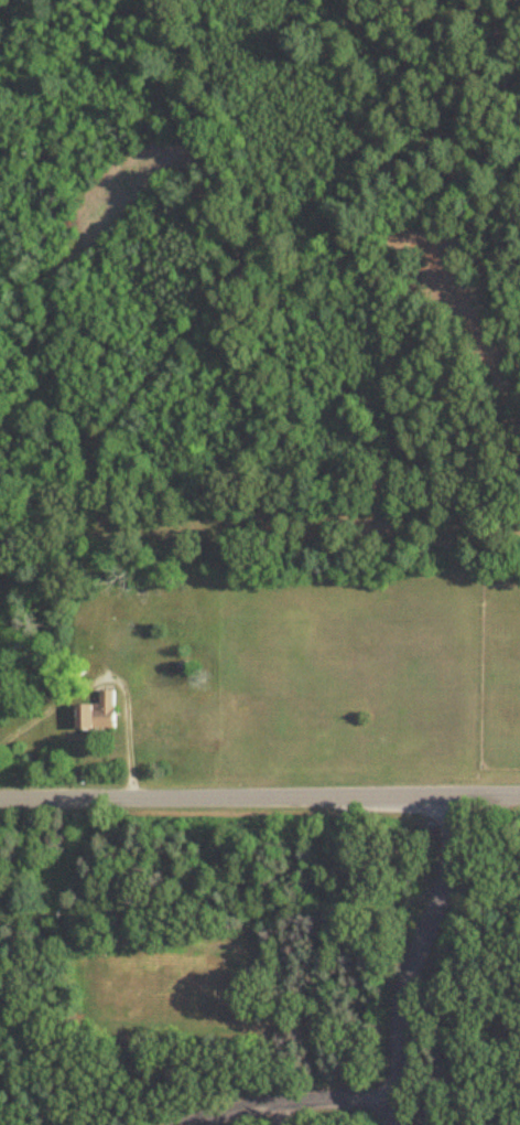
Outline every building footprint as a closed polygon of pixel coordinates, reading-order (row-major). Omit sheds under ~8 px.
[(80,705),(80,730),(117,730),(117,691),(101,691),(101,705),(80,705)]
